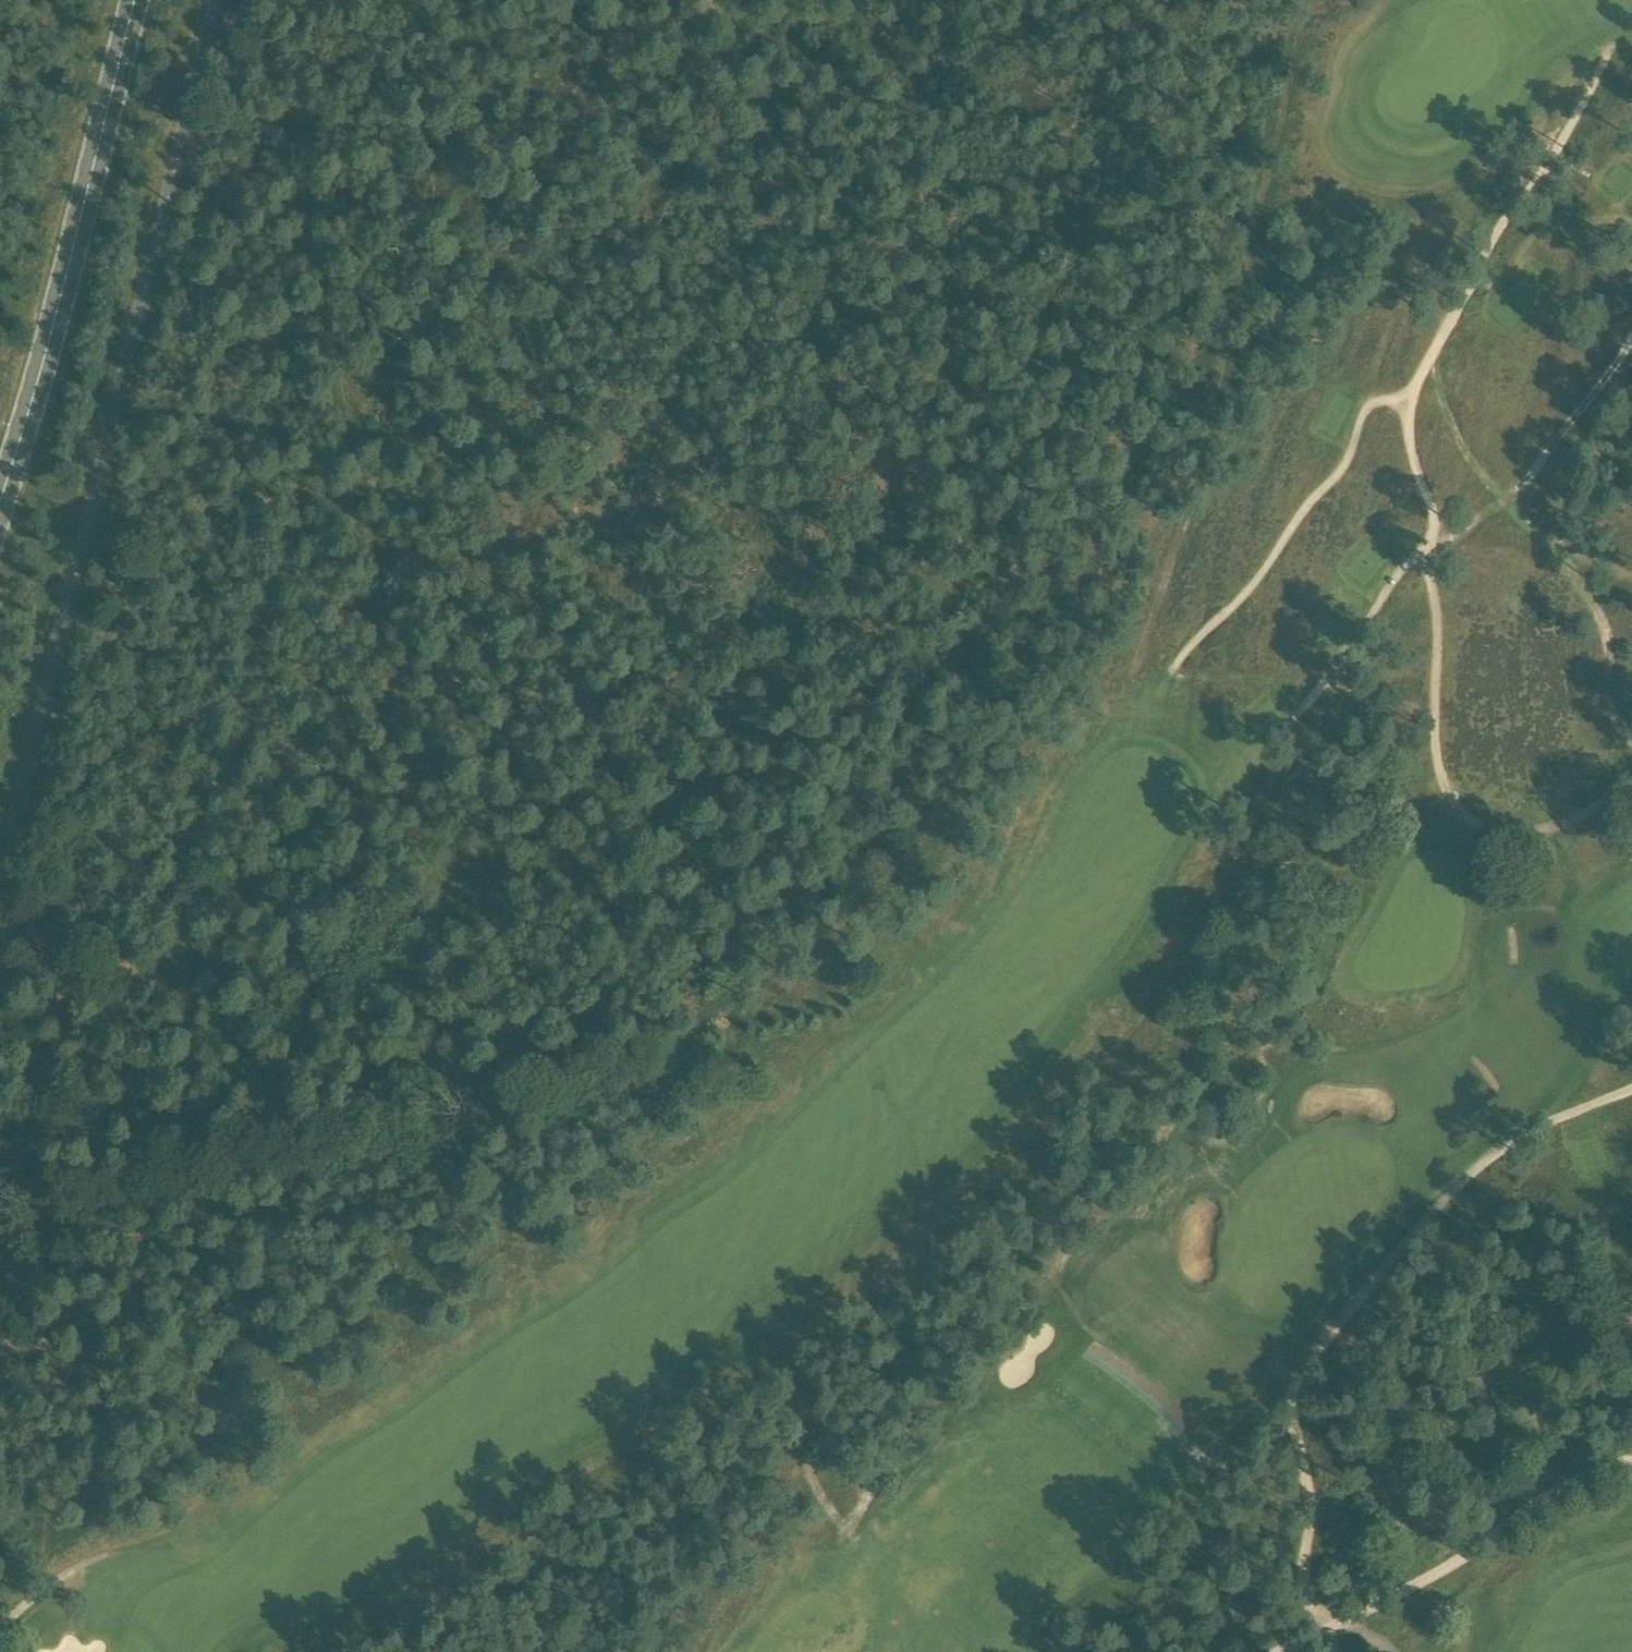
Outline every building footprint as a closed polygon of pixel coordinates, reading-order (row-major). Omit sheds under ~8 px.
[(1224,1448),(1214,1439),(1204,1449),(1215,1458),(1224,1448)]
